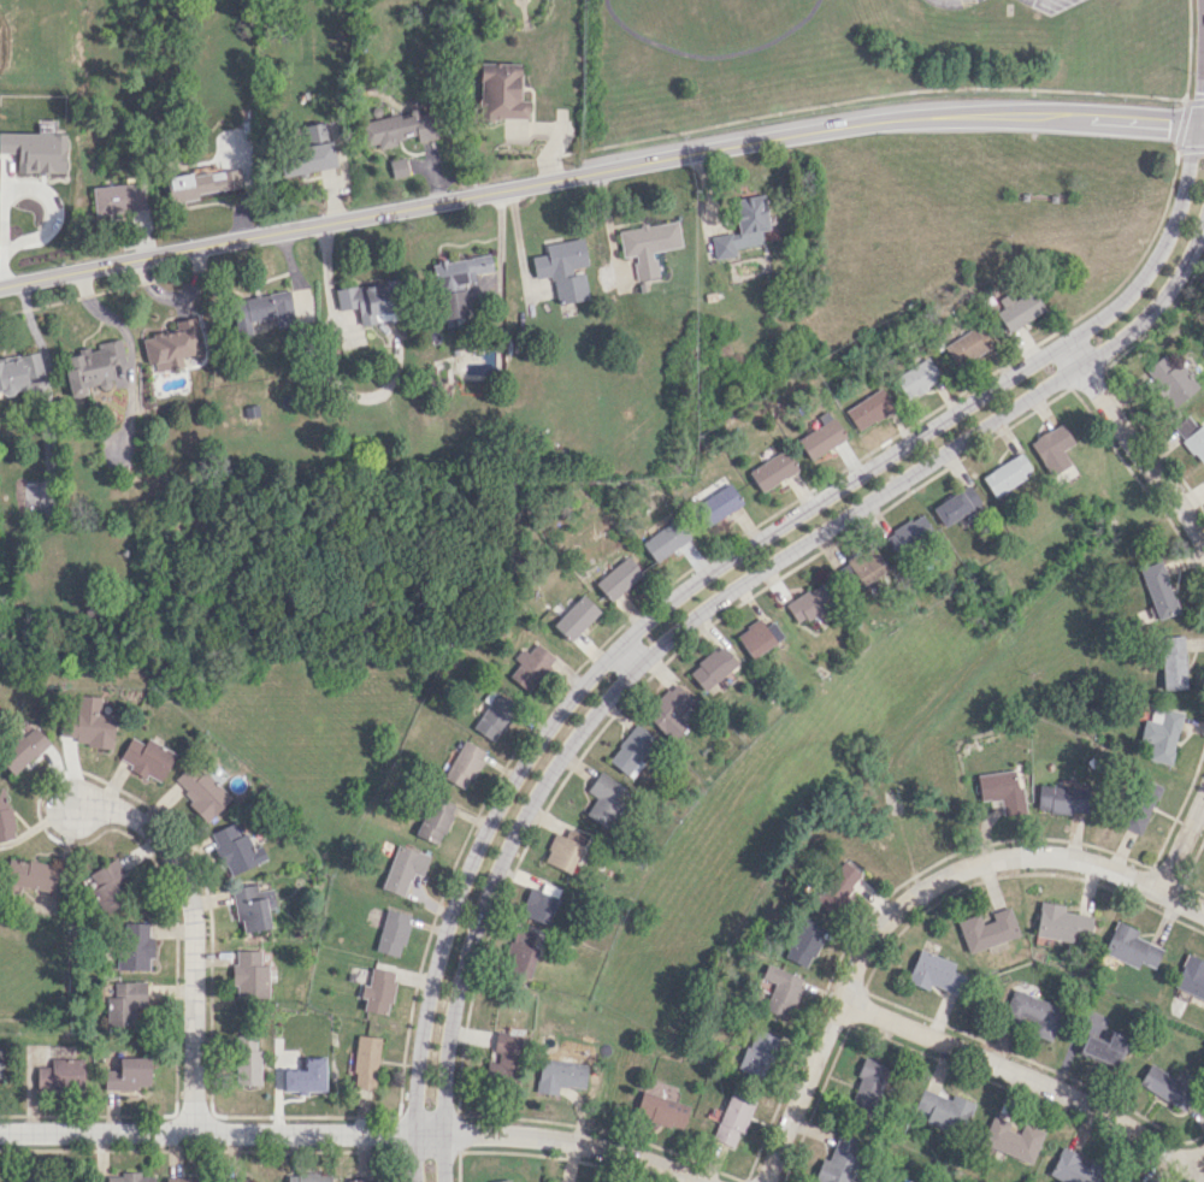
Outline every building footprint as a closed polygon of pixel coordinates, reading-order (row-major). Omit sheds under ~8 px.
[(529,119),(529,100),(521,100),(521,63),(479,63),(480,120),(529,119)] [(437,138),(432,112),(413,115),(413,113),(362,122),(367,146),(417,138),(417,141),(437,138)] [(334,168),(327,122),(303,125),(307,146),(281,150),(284,175),(334,168)] [(409,175),(405,156),(388,160),(393,179),(409,175)] [(239,187),(236,169),(220,171),(219,167),(167,174),(172,203),(198,199),(197,193),(239,187)] [(93,213),(144,211),(143,183),(92,185),(93,213)] [(714,259),(735,255),(734,249),(762,244),(760,231),(768,229),(762,194),(732,199),(737,231),(710,236),(714,259)] [(681,246),(677,220),(618,229),(622,257),(632,256),(636,280),(657,277),(654,250),(681,246)] [(545,243),(546,254),(531,256),(534,278),(552,276),(556,303),(588,298),(584,269),(588,269),(583,238),(545,243)] [(441,319),(465,315),(460,284),(467,283),(466,276),(492,272),(489,254),(432,263),(441,319)] [(334,291),(338,310),(356,307),(360,325),(393,319),(387,281),(334,291)] [(232,298),(237,335),(251,333),(249,320),(275,317),(276,327),(313,322),(308,288),(232,298)] [(997,310),(1006,331),(1044,313),(1034,291),(1014,300),(1010,293),(998,298),(1002,308),(997,310)] [(200,353),(194,317),(174,321),(176,330),(141,336),(148,372),(182,366),(181,356),(200,353)] [(948,341),(959,364),(993,346),(982,324),(948,341)] [(60,357),(67,396),(112,389),(107,364),(124,361),(120,338),(94,343),(94,346),(76,349),(77,354),(60,357)] [(494,350),(473,351),(475,374),(495,373),(494,350)] [(27,377),(43,374),(38,353),(0,360),(0,393),(29,388),(27,377)] [(1180,359),(1168,366),(1163,356),(1144,365),(1166,407),(1197,391),(1180,359)] [(942,378),(929,357),(894,378),(907,399),(942,378)] [(844,410),(858,431),(895,408),(881,387),(844,410)] [(259,424),(257,404),(237,406),(239,426),(259,424)] [(816,428),(796,438),(807,459),(844,440),(829,411),(811,419),(816,428)] [(1200,463),(1203,460),(1203,423),(1203,421),(1196,426),(1187,414),(1171,427),(1200,463)] [(1061,449),(1072,444),(1063,424),(1030,438),(1045,475),(1068,465),(1061,449)] [(747,471),(760,492),(796,470),(783,449),(747,471)] [(992,497),(1032,472),(1019,452),(980,476),(992,497)] [(706,527),(741,503),(727,482),(692,506),(706,527)] [(939,525),(977,507),(967,487),(929,505),(939,525)] [(929,534),(919,514),(881,532),(891,552),(929,534)] [(688,540),(675,519),(640,541),(653,562),(688,540)] [(852,587),(883,572),(872,546),(840,561),(852,587)] [(610,601),(642,573),(626,555),(594,583),(610,601)] [(1138,568),(1155,619),(1177,612),(1161,560),(1138,568)] [(794,624),(829,605),(817,584),(782,603),(794,624)] [(552,624),(570,641),(598,610),(580,594),(552,624)] [(781,638),(771,621),(762,626),(758,618),(733,633),(748,657),(781,638)] [(1185,688),(1184,635),(1160,636),(1161,689),(1185,688)] [(515,660),(519,663),(508,675),(524,691),(554,660),(534,640),(515,660)] [(699,690),(736,667),(722,644),(685,667),(699,690)] [(686,726),(675,714),(690,700),(674,683),(642,712),(669,741),(686,726)] [(485,702),(472,730),(496,741),(514,701),(488,689),(482,701),(485,702)] [(101,696),(78,695),(76,715),(64,714),(61,741),(113,746),(115,714),(99,713),(101,696)] [(1169,765),(1183,713),(1153,704),(1149,719),(1144,718),(1138,738),(1150,742),(1146,759),(1169,765)] [(629,778),(641,762),(640,761),(656,738),(634,722),(606,761),(629,778)] [(49,742),(35,726),(22,738),(19,734),(0,751),(0,762),(13,775),(49,742)] [(175,752),(147,738),(144,744),(130,737),(119,758),(131,764),(129,768),(159,783),(175,752)] [(484,750),(461,739),(443,779),(467,790),(484,750)] [(207,820),(230,799),(194,760),(171,781),(207,820)] [(584,815),(603,827),(627,789),(598,770),(585,791),(595,797),(584,815)] [(1024,812),(1022,784),(1015,785),(1014,770),(976,773),(978,801),(1000,799),(1001,814),(1024,812)] [(1118,825),(1140,835),(1161,785),(1138,776),(1118,825)] [(1037,784),(1035,810),(1085,813),(1086,787),(1037,784)] [(4,788),(0,789),(0,840),(14,838),(4,788)] [(416,836),(440,844),(454,803),(430,795),(416,836)] [(266,859),(260,844),(251,848),(240,820),(209,833),(227,876),(266,859)] [(569,872),(584,836),(567,828),(563,836),(554,832),(542,861),(569,872)] [(412,873),(421,876),(429,855),(396,844),(380,889),(403,896),(412,873)] [(59,868),(8,855),(2,880),(52,893),(59,868)] [(103,912),(128,899),(117,878),(125,874),(115,855),(82,872),(103,912)] [(815,901),(834,913),(861,872),(842,860),(815,901)] [(271,889),(257,891),(256,885),(231,889),(235,919),(267,914),(265,901),(273,900),(271,889)] [(519,914),(547,924),(557,894),(530,885),(519,914)] [(1063,905),(1039,901),(1033,935),(1087,944),(1092,916),(1062,911),(1063,905)] [(1018,936),(1008,906),(990,912),(992,920),(981,924),(977,913),(956,920),(966,953),(1018,936)] [(410,915),(386,908),(374,950),(398,957),(410,915)] [(825,928),(802,917),(783,957),(807,968),(825,928)] [(1134,937),(1137,930),(1115,921),(1101,953),(1136,967),(1139,962),(1154,968),(1162,948),(1134,937)] [(150,969),(150,936),(148,936),(148,922),(119,922),(119,969),(150,969)] [(530,976),(536,950),(531,949),(535,931),(513,926),(503,970),(530,976)] [(906,982),(927,989),(929,984),(956,994),(963,975),(951,971),(954,961),(918,949),(906,982)] [(1203,1001),(1203,961),(1186,953),(1171,986),(1203,1001)] [(267,961),(232,962),(233,999),(268,998),(267,961)] [(803,978),(767,963),(761,978),(774,983),(764,1009),(787,1019),(803,978)] [(362,1010),(387,1015),(396,972),(371,967),(367,986),(362,984),(360,996),(365,997),(362,1010)] [(113,982),(113,996),(106,996),(106,1026),(133,1025),(133,1006),(146,1006),(145,981),(113,982)] [(1052,1040),(1063,1005),(1007,988),(999,1015),(1030,1025),(1028,1033),(1052,1040)] [(764,1077),(775,1036),(751,1029),(740,1071),(764,1077)] [(520,1035),(495,1031),(488,1073),(512,1077),(520,1035)] [(1115,1068),(1129,1039),(1111,1031),(1105,1042),(1086,1033),(1078,1051),(1115,1068)] [(259,1085),(258,1033),(237,1034),(238,1085),(259,1085)] [(379,1036),(356,1035),(353,1087),(376,1089),(379,1036)] [(104,1089),(150,1088),(150,1057),(118,1058),(119,1070),(104,1070),(104,1089)] [(283,1091),(325,1090),(325,1057),(303,1057),(303,1069),(282,1069),(283,1091)] [(890,1067),(864,1057),(855,1077),(860,1079),(849,1105),(870,1114),(890,1067)] [(536,1092),(557,1095),(558,1085),(585,1088),(587,1063),(540,1058),(536,1092)] [(36,1089),(87,1088),(87,1060),(36,1061),(36,1089)] [(1182,1109),(1194,1087),(1149,1064),(1138,1085),(1182,1109)] [(913,1108),(927,1113),(924,1121),(961,1135),(973,1102),(950,1094),(949,1098),(921,1088),(913,1108)] [(690,1106),(642,1090),(634,1114),(682,1130),(690,1106)] [(711,1137),(734,1148),(755,1101),(732,1091),(711,1137)] [(1043,1131),(1021,1123),(1018,1133),(1006,1129),(1009,1121),(991,1114),(979,1144),(1031,1164),(1043,1131)] [(838,1131),(828,1160),(821,1157),(813,1181),(816,1181),(849,1181),(863,1139),(838,1131)] [(1061,1146),(1047,1175),(1061,1181),(1097,1181),(1102,1171),(1078,1160),(1080,1155),(1061,1146)] [(141,1176),(141,1171),(119,1171),(119,1175),(106,1175),(106,1181),(154,1181),(154,1176),(141,1176)]
